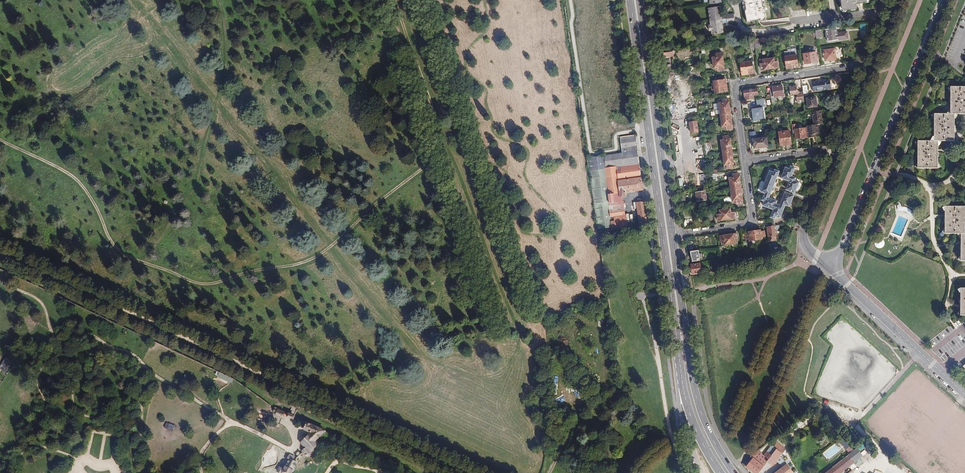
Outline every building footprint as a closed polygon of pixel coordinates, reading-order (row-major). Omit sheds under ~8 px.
[(743,1),(745,2),(746,9),(745,10),(746,15),(747,22),(753,22),(753,20),(760,19),(766,18),(765,12),(765,7),(763,6),(762,0),(743,0),(743,1)] [(842,7),(845,9),(857,8),(857,5),(857,4),(858,2),(860,2),(866,1),(867,0),(841,0),(842,7)] [(721,14),(720,10),(720,6),(708,8),(712,34),(723,32),(723,28),(722,24),(721,14)] [(727,22),(734,21),(734,17),(733,13),(726,14),(727,22)] [(838,33),(838,27),(827,29),(828,41),(849,38),(848,32),(838,33)] [(835,48),(824,50),(826,60),(836,59),(835,48)] [(713,57),(713,62),(723,61),(722,52),(716,53),(716,57),(713,57)] [(816,52),(803,53),(804,63),(817,61),(816,52)] [(774,57),(769,58),(770,68),(779,67),(778,60),(774,61),(774,57)] [(770,68),(769,58),(763,58),(764,62),(761,63),(761,69),(770,68)] [(723,61),(713,62),(714,67),(718,67),(718,70),(724,69),(723,61)] [(831,79),(812,82),(814,91),(832,89),(831,79)] [(782,85),(770,87),(771,97),(774,96),(774,97),(784,96),(782,85)] [(805,101),(804,96),(804,92),(801,93),(800,93),(799,93),(798,92),(798,91),(797,86),(790,87),(791,96),(794,96),(797,98),(798,102),(805,101)] [(918,168),(939,168),(939,150),(939,141),(955,141),(955,122),(955,114),(964,114),(964,86),(951,86),(951,113),(935,113),(934,141),(918,140),(918,168)] [(816,96),(807,98),(808,108),(817,106),(816,96)] [(720,107),(730,106),(729,97),(722,98),(723,102),(719,102),(719,107),(720,107)] [(764,102),(756,103),(756,107),(749,108),(751,121),(765,119),(763,107),(764,106),(764,102)] [(731,113),(730,106),(720,107),(721,114),(731,113)] [(823,118),(821,111),(811,112),(812,125),(818,124),(822,124),(821,119),(823,118)] [(732,119),(722,120),(721,121),(722,126),(726,126),(726,129),(733,128),(732,119)] [(697,120),(690,121),(691,132),(698,131),(697,120)] [(812,125),(807,126),(807,127),(808,136),(809,138),(813,137),(813,134),(816,134),(819,133),(818,124),(812,125)] [(808,136),(807,127),(795,129),(796,138),(808,136)] [(790,129),(779,131),(780,145),(792,144),(790,129)] [(628,228),(627,225),(625,204),(624,204),(620,205),(620,204),(610,205),(610,203),(615,203),(614,194),(620,193),(621,197),(623,197),(626,197),(626,192),(643,190),(636,134),(620,136),(622,153),(604,155),(589,157),(599,225),(613,224),(614,230),(628,228)] [(721,139),(722,145),(731,144),(730,138),(729,138),(728,134),(723,135),(723,139),(721,139)] [(768,137),(753,138),(755,148),(769,146),(768,137)] [(732,151),(723,152),(724,159),(733,158),(732,151)] [(734,164),(733,158),(724,159),(725,169),(733,167),(732,164),(734,164)] [(796,167),(793,165),(792,166),(791,166),(790,168),(787,167),(787,168),(786,167),(782,177),(790,180),(787,188),(795,192),(799,181),(796,180),(797,177),(793,175),(796,167)] [(781,170),(776,169),(775,172),(771,170),(762,191),(765,191),(764,194),(763,194),(761,198),(764,199),(763,204),(771,207),(770,209),(772,210),(770,216),(775,218),(776,215),(780,216),(784,206),(785,207),(786,204),(790,205),(794,194),(786,191),(782,202),(776,200),(777,199),(770,197),(781,170)] [(731,183),(740,181),(739,172),(733,173),(733,176),(729,177),(730,183),(731,183)] [(741,188),(740,181),(731,183),(732,189),(741,188)] [(908,181),(906,187),(912,189),(915,184),(908,181)] [(706,190),(695,191),(697,201),(707,200),(706,190)] [(615,203),(610,203),(610,205),(620,204),(620,205),(624,204),(623,197),(621,197),(620,193),(614,194),(615,203)] [(742,194),(733,196),(732,196),(733,201),(736,201),(737,204),(743,203),(742,194)] [(641,226),(648,225),(647,217),(644,197),(639,198),(638,199),(639,202),(637,203),(641,226)] [(899,201),(900,205),(902,205),(902,207),(906,207),(910,209),(913,212),(916,210),(917,211),(919,209),(921,205),(912,198),(901,197),(899,201)] [(731,205),(725,205),(725,209),(727,219),(735,218),(734,212),(736,208),(731,205)] [(945,206),(945,216),(945,234),(962,234),(962,244),(962,261),(964,261),(964,206),(945,206)] [(718,220),(727,219),(725,209),(720,210),(721,214),(717,214),(718,220)] [(779,225),(766,226),(768,242),(775,241),(777,235),(777,230),(779,229),(779,225)] [(755,231),(756,240),(762,239),(762,237),(765,236),(765,231),(761,232),(761,230),(755,231)] [(750,241),(756,240),(755,231),(749,232),(749,233),(745,234),(746,239),(750,238),(750,241)] [(737,234),(729,235),(730,245),(735,244),(734,239),(737,238),(737,234)] [(730,245),(729,235),(721,236),(722,246),(730,245)] [(877,249),(884,245),(881,239),(874,243),(877,249)] [(700,250),(691,251),(692,256),(693,256),(693,261),(699,260),(698,258),(701,258),(700,250)] [(701,263),(691,265),(693,274),(702,273),(701,263)] [(6,356),(0,366),(0,369),(6,373),(13,361),(6,356)] [(274,415),(274,416),(278,418),(281,419),(284,411),(276,408),(274,415)] [(310,432),(308,434),(306,435),(304,433),(298,439),(300,440),(298,443),(303,447),(300,450),(302,452),(304,454),(307,451),(309,452),(318,444),(315,441),(327,430),(307,421),(303,429),(310,432)] [(167,423),(164,428),(172,432),(175,426),(169,423),(169,424),(167,423)] [(850,446),(841,435),(837,439),(846,450),(850,446)] [(866,441),(861,445),(854,451),(825,472),(840,472),(848,467),(870,450),(866,441)] [(749,458),(752,460),(746,467),(755,472),(758,472),(767,462),(772,465),(782,453),(773,446),(768,452),(767,451),(764,455),(758,451),(749,458)] [(287,454),(285,458),(286,459),(281,468),(278,467),(275,472),(278,472),(291,472),(290,472),(296,461),(294,460),(292,459),(294,456),(287,454)] [(785,465),(775,472),(791,472),(785,465)]
